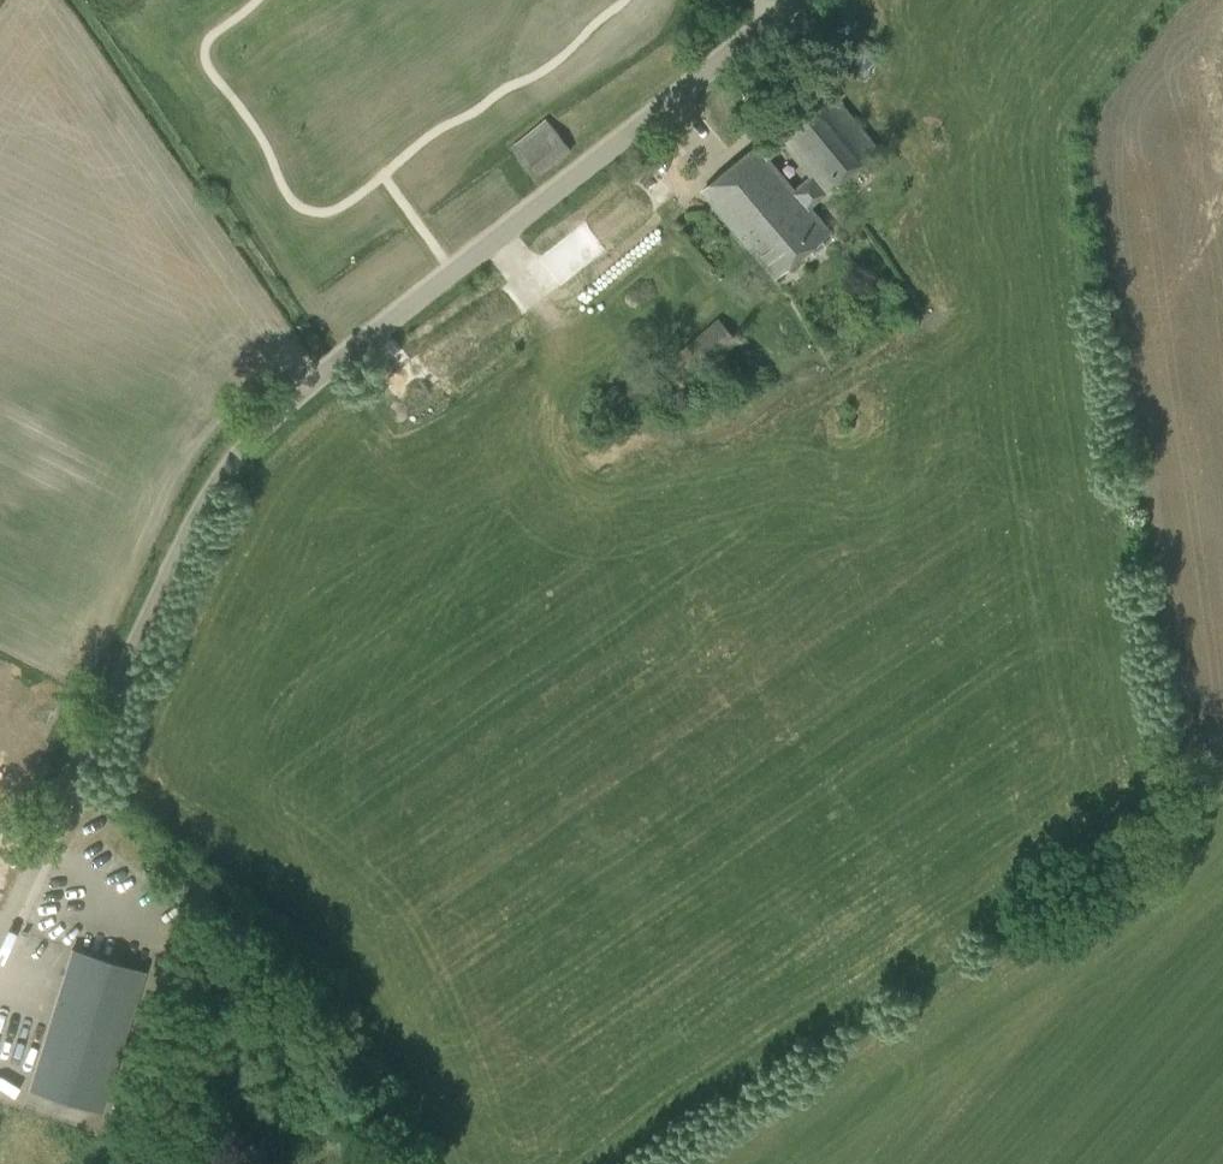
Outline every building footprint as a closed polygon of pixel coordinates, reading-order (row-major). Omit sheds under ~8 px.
[(757,255),(775,278),(831,231),(816,212),(814,213),(811,210),(882,150),(829,85),(701,190),(755,256),(757,255)] [(537,179),(572,150),(546,118),(512,146),(537,179)] [(718,318),(663,365),(684,389),(740,341),(718,318)] [(71,950),(29,1089),(101,1110),(143,972),(71,950)]
